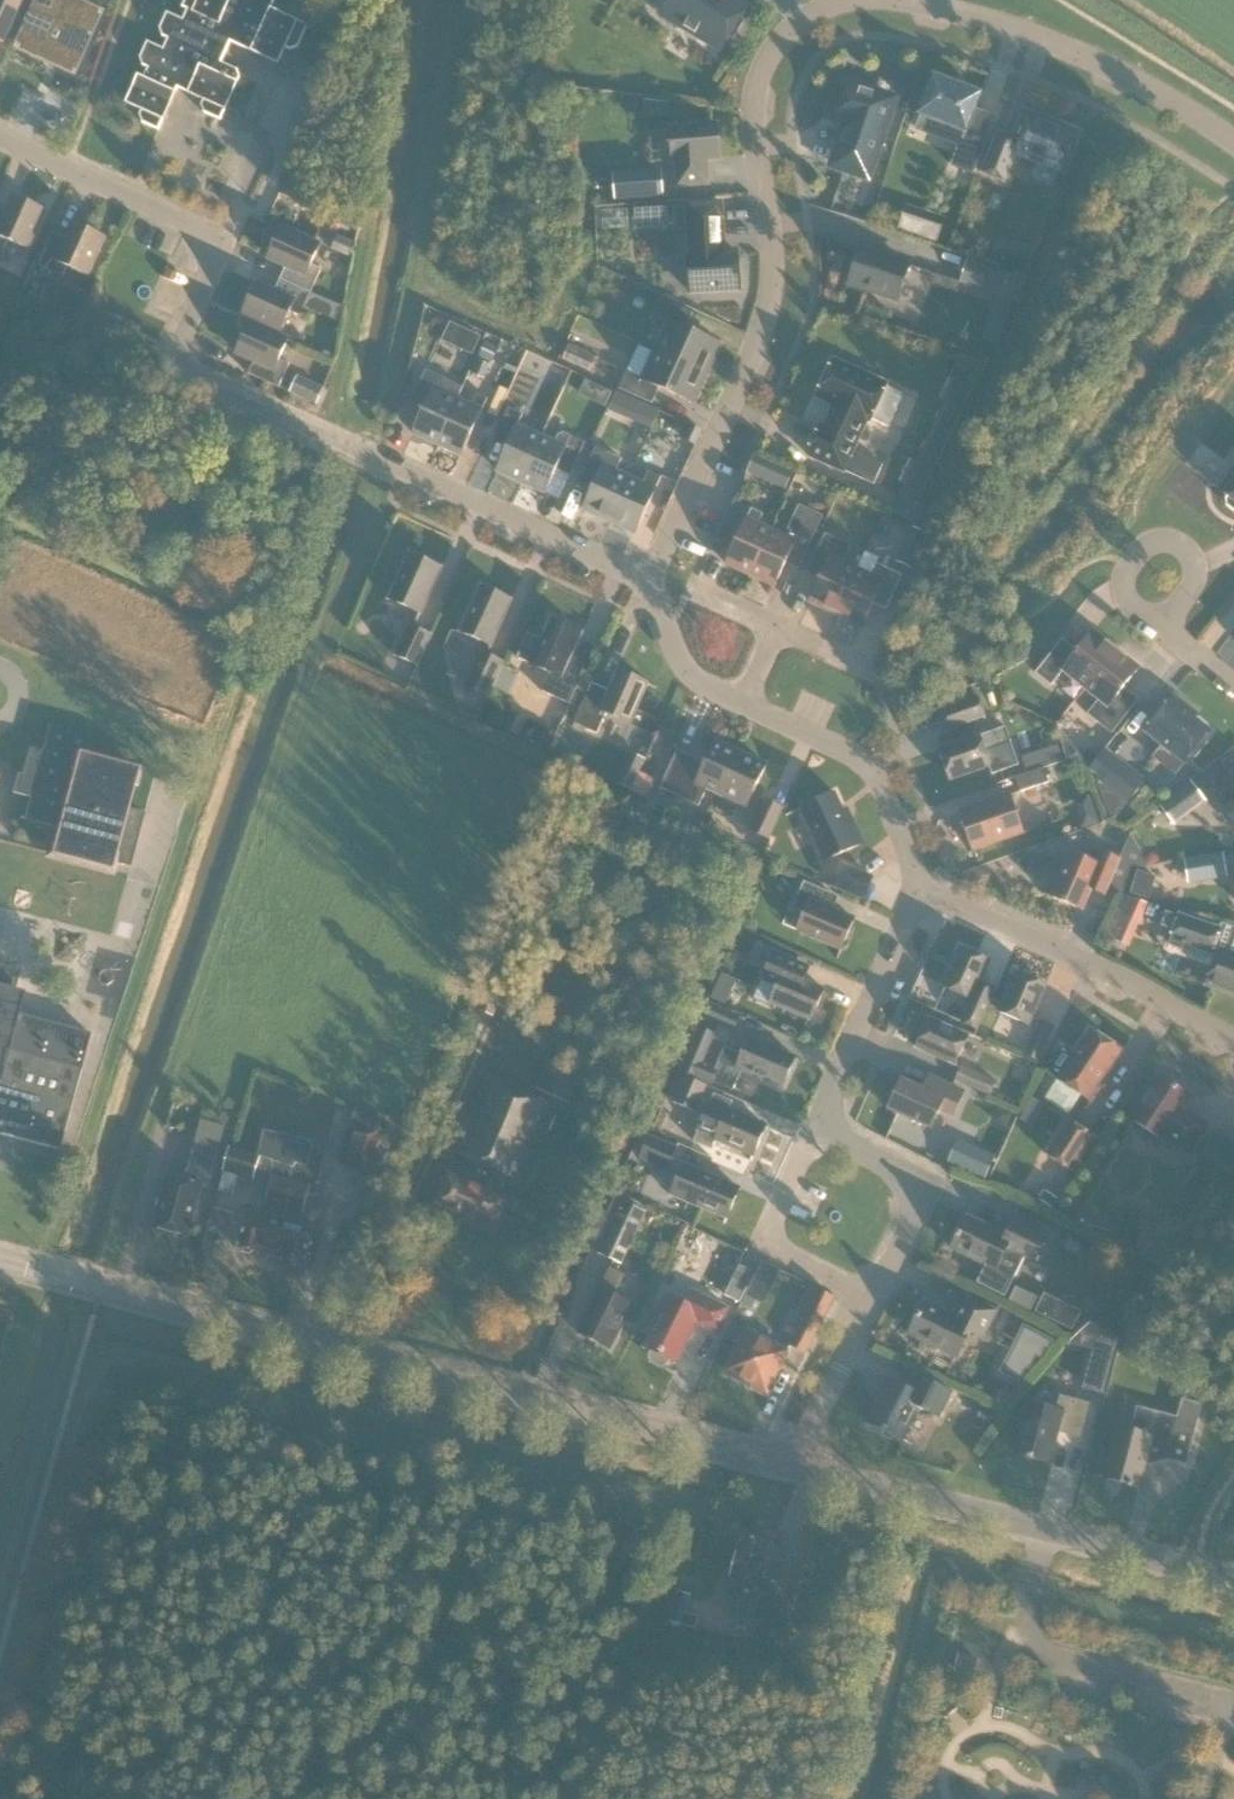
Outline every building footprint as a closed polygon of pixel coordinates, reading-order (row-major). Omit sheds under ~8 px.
[(19,10),(24,0),(0,0),(0,41),(4,43),(19,10)] [(102,11),(77,0),(38,0),(18,47),(75,72),(102,11)] [(310,25),(273,8),(276,0),(185,0),(182,7),(188,9),(184,18),(168,11),(160,28),(163,36),(168,38),(164,48),(148,41),(141,57),(144,65),(149,68),(144,77),(139,75),(127,102),(142,110),(140,115),(143,123),(160,130),(179,88),(204,100),(202,105),(205,113),(222,120),(241,77),(238,69),(223,62),(232,42),(279,64),(286,48),(292,50),(300,47),(310,25)] [(664,13),(682,23),(680,25),(700,37),(704,30),(726,43),(730,37),(734,39),(745,21),(741,18),(750,3),(745,0),(672,0),(664,13)] [(312,70),(306,84),(320,89),(325,76),(312,70)] [(976,111),(982,93),(935,75),(920,114),(966,132),(953,165),(973,172),(994,118),(976,111)] [(894,99),(842,82),(831,115),(849,121),(835,165),(868,176),(894,99)] [(1016,154),(1065,173),(1081,131),(1025,110),(1014,138),(999,132),(983,173),(1006,181),(1016,154)] [(709,183),(707,158),(720,157),(718,125),(671,129),(674,160),(677,160),(679,185),(709,183)] [(654,187),(653,169),(613,172),(615,198),(654,196),(654,190),(654,187)] [(45,209),(16,196),(9,212),(0,208),(0,247),(4,249),(9,239),(27,247),(45,209)] [(945,217),(906,203),(897,228),(937,242),(945,217)] [(667,204),(634,206),(636,228),(668,226),(667,204)] [(690,258),(687,258),(689,294),(739,292),(738,256),(724,257),(722,206),(688,208),(690,258)] [(87,274),(104,236),(75,223),(68,239),(54,233),(40,265),(64,276),(68,266),(87,274)] [(287,265),(281,278),(312,292),(322,269),(312,264),(321,245),(282,228),(269,257),(287,265)] [(356,243),(338,235),(331,249),(350,258),(356,243)] [(862,250),(850,284),(874,292),(873,295),(893,301),(894,298),(899,300),(910,266),(862,250)] [(1019,260),(1005,256),(1001,267),(1028,276),(1033,262),(1020,257),(1019,260)] [(960,283),(1002,296),(1009,273),(967,260),(960,283)] [(301,316),(312,292),(281,278),(275,292),(257,284),(244,313),(282,330),(291,311),(301,316)] [(671,322),(658,351),(706,373),(719,343),(687,328),(693,313),(661,297),(653,314),(671,322)] [(280,387),(291,363),(281,358),(289,340),(251,323),(238,351),(255,359),(249,373),(280,387)] [(460,348),(473,354),(481,335),(468,329),(460,348)] [(484,342),(478,356),(491,362),(497,348),(484,342)] [(597,357),(571,344),(564,360),(590,372),(597,357)] [(693,402),(706,373),(658,351),(645,379),(627,371),(620,388),(653,403),(660,387),(693,402)] [(485,378),(490,365),(478,360),(472,373),(485,378)] [(888,384),(835,360),(818,396),(836,404),(825,427),(822,426),(809,454),(875,484),(884,465),(853,451),(868,419),(871,420),(872,417),(889,425),(903,394),(886,387),(888,384)] [(438,444),(459,399),(445,393),(451,381),(427,370),(412,403),(424,409),(414,433),(438,444)] [(325,388),(299,376),(291,392),(317,404),(325,388)] [(625,414),(632,399),(617,392),(611,407),(625,414)] [(472,405),(459,399),(438,444),(463,455),(488,398),(478,393),(472,405)] [(498,470),(522,481),(542,437),(518,426),(524,414),(510,407),(494,441),(508,447),(498,470)] [(704,430),(691,425),(684,439),(697,445),(704,430)] [(542,437),(522,481),(546,492),(557,469),(571,475),(586,442),(564,432),(559,434),(555,442),(542,437)] [(584,509),(610,521),(630,476),(617,471),(623,459),(597,447),(581,482),(594,488),(584,509)] [(799,472),(756,454),(748,472),(767,480),(769,475),(776,478),(775,480),(793,488),(799,472)] [(644,483),(630,476),(610,521),(636,533),(662,476),(649,471),(644,483)] [(1222,491),(1229,497),(1228,499),(1229,504),(1233,509),(1233,476),(1222,491)] [(772,529),(751,574),(776,585),(786,562),(799,568),(823,516),(800,505),(786,536),(772,529)] [(727,563),(751,574),(772,529),(759,524),(764,514),(752,509),(727,563)] [(928,533),(913,526),(897,561),(912,569),(928,533)] [(837,613),(858,569),(843,562),(851,545),(825,533),(808,572),(821,578),(811,601),(837,613)] [(902,574),(877,563),(879,558),(865,552),(858,569),(837,613),(864,626),(874,602),(887,608),(902,574)] [(421,613),(442,568),(411,553),(390,599),(421,613)] [(461,631),(492,645),(513,600),(482,586),(461,631)] [(531,663),(551,672),(543,690),(563,700),(557,715),(564,718),(570,703),(586,668),(570,660),(583,632),(552,618),(531,663)] [(434,635),(409,624),(395,654),(420,666),(434,635)] [(1064,670),(1086,688),(1117,649),(1094,631),(1078,651),(1063,639),(1037,672),(1052,685),(1064,670)] [(1140,667),(1117,649),(1086,688),(1100,699),(1088,714),(1112,733),(1139,699),(1124,687),(1140,667)] [(481,650),(464,687),(487,698),(504,661),(481,650)] [(631,722),(648,683),(619,670),(606,699),(588,692),(575,722),(599,732),(607,712),(631,722)] [(1145,731),(1186,763),(1211,731),(1189,713),(1192,709),(1174,694),(1145,731)] [(987,716),(980,696),(942,709),(950,730),(987,716)] [(547,747),(554,731),(528,719),(521,735),(547,747)] [(130,867),(144,812),(126,808),(137,768),(86,754),(91,736),(49,725),(42,751),(29,747),(22,774),(35,777),(24,819),(58,828),(51,853),(110,869),(112,862),(130,867)] [(1020,766),(1013,745),(1006,726),(940,749),(950,779),(989,766),(992,775),(1020,766)] [(708,788),(722,795),(742,752),(716,740),(701,773),(688,767),(675,794),(700,806),(708,788)] [(1045,749),(1050,763),(1063,758),(1058,745),(1045,749)] [(1127,805),(1147,779),(1117,755),(1108,748),(1091,770),(1100,777),(1097,781),(1127,805)] [(742,752),(722,795),(747,807),(768,764),(742,752)] [(631,789),(638,774),(624,768),(617,783),(631,789)] [(1045,768),(1017,777),(1022,791),(1049,781),(1045,768)] [(647,798),(655,778),(639,771),(631,791),(647,798)] [(1218,783),(1228,799),(1222,803),(1233,820),(1233,772),(1218,783)] [(1191,781),(1159,805),(1175,825),(1207,801),(1191,781)] [(825,861),(865,842),(853,818),(849,820),(836,792),(801,808),(825,861)] [(962,811),(974,849),(1023,832),(1010,795),(962,811)] [(785,807),(765,798),(750,831),(770,840),(785,807)] [(1104,895),(1120,859),(1093,847),(1088,859),(1071,852),(1052,896),(1082,909),(1091,889),(1104,895)] [(1186,858),(1187,872),(1189,883),(1228,877),(1225,853),(1186,858)] [(873,876),(841,863),(831,887),(863,900),(873,876)] [(843,949),(855,919),(827,907),(833,893),(805,881),(793,907),(805,913),(798,930),(843,949)] [(1128,945),(1147,902),(1133,896),(1132,897),(1122,893),(1103,935),(1108,937),(1103,947),(1116,953),(1121,942),(1128,945)] [(1168,942),(1217,957),(1207,985),(1233,994),(1233,953),(1220,948),(1226,929),(1177,914),(1168,942)] [(765,944),(744,936),(738,952),(759,960),(765,944)] [(944,986),(973,999),(963,1022),(979,1029),(996,990),(980,983),(991,960),(962,947),(944,986)] [(812,967),(802,963),(775,951),(763,980),(778,986),(771,1002),(812,1020),(825,989),(806,980),(812,967)] [(59,1150),(69,1112),(65,1111),(77,1068),(81,1069),(90,1032),(9,1011),(19,970),(0,965),(0,1134),(59,1150)] [(1030,1024),(1047,985),(1018,972),(1000,1011),(1030,1024)] [(703,1019),(735,1031),(741,1015),(709,1003),(703,1019)] [(957,1064),(970,1035),(930,1018),(917,1047),(957,1064)] [(1056,1027),(1040,1020),(1024,1055),(1040,1062),(1056,1027)] [(717,1034),(699,1027),(680,1072),(713,1086),(715,1082),(720,1069),(716,1067),(705,1063),(717,1034)] [(1092,1101),(1104,1082),(1103,1081),(1122,1051),(1090,1030),(1058,1078),(1092,1101)] [(797,1057),(751,1037),(743,1055),(724,1047),(716,1067),(720,1069),(715,1082),(733,1090),(741,1070),(783,1088),(797,1057)] [(998,1082),(962,1066),(955,1081),(991,1097),(998,1082)] [(929,1075),(922,1089),(902,1080),(889,1108),(932,1127),(941,1109),(954,1115),(965,1091),(929,1075)] [(1190,1153),(1208,1125),(1193,1115),(1191,1117),(1183,1111),(1192,1097),(1160,1076),(1132,1118),(1164,1139),(1166,1138),(1190,1153)] [(517,1178),(550,1102),(491,1077),(458,1153),(469,1158),(461,1178),(449,1173),(436,1203),(494,1229),(508,1198),(499,1195),(508,1175),(517,1178)] [(707,1086),(684,1077),(674,1102),(697,1112),(707,1086)] [(767,1126),(729,1110),(730,1108),(733,1101),(715,1093),(694,1141),(713,1149),(716,1141),(716,1139),(753,1155),(752,1157),(751,1160),(752,1161),(754,1157),(767,1126)] [(1006,1127),(1012,1114),(999,1108),(995,1116),(998,1123),(1006,1127)] [(348,1125),(340,1163),(373,1169),(381,1133),(379,1133),(381,1120),(355,1114),(352,1126),(348,1125)] [(584,1128),(557,1116),(551,1131),(578,1142),(584,1128)] [(1095,1138),(1070,1120),(1046,1154),(1072,1172),(1095,1138)] [(264,1146),(262,1154),(263,1154),(265,1155),(268,1155),(277,1157),(278,1157),(276,1163),(275,1168),(274,1169),(274,1170),(291,1174),(290,1179),(286,1191),(293,1193),(289,1206),(289,1208),(288,1210),(287,1210),(286,1214),(284,1221),(282,1220),(273,1253),(284,1256),(283,1258),(288,1260),(291,1261),(292,1264),(301,1266),(309,1262),(311,1253),(309,1250),(314,1228),(301,1225),(312,1185),(318,1187),(323,1165),(297,1160),(299,1153),(302,1145),(269,1134),(264,1146)] [(642,1159),(669,1170),(678,1148),(651,1137),(642,1159)] [(986,1179),(996,1156),(960,1140),(950,1163),(986,1179)] [(209,1187),(219,1150),(195,1143),(186,1180),(167,1175),(154,1227),(189,1236),(202,1185),(209,1187)] [(259,1166),(262,1154),(231,1146),(228,1158),(224,1170),(256,1178),(258,1168),(259,1166)] [(684,1164),(680,1174),(672,1194),(689,1201),(728,1217),(741,1188),(684,1164)] [(240,1234),(238,1243),(242,1251),(244,1251),(251,1253),(253,1251),(262,1253),(262,1250),(273,1253),(282,1220),(284,1221),(286,1214),(287,1210),(288,1210),(289,1208),(289,1206),(293,1193),(286,1191),(290,1179),(291,1174),(274,1170),(272,1179),(271,1182),(270,1185),(265,1205),(274,1207),(272,1217),(249,1211),(243,1233),(240,1234)] [(1059,1199),(1046,1190),(1040,1199),(1053,1208),(1059,1199)] [(597,1252),(623,1264),(648,1211),(622,1199),(597,1252)] [(1007,1235),(968,1215),(952,1248),(986,1264),(977,1282),(1006,1296),(1025,1257),(1034,1261),(1047,1236),(1015,1219),(1007,1235)] [(1145,1233),(1126,1223),(1116,1242),(1134,1252),(1145,1233)] [(696,1253),(704,1237),(691,1231),(683,1247),(696,1253)] [(726,1292),(741,1299),(755,1272),(740,1264),(726,1292)] [(633,1304),(615,1295),(626,1274),(611,1267),(579,1332),(611,1348),(633,1304)] [(1031,1310),(1038,1297),(1016,1286),(1009,1300),(1031,1310)] [(669,1296),(645,1346),(654,1350),(651,1354),(653,1359),(662,1364),(667,1362),(669,1358),(678,1362),(697,1322),(718,1332),(730,1308),(695,1291),(688,1305),(669,1296)] [(984,1338),(998,1310),(966,1294),(955,1315),(926,1301),(910,1334),(957,1357),(970,1331),(984,1338)] [(1073,1330),(1081,1314),(1044,1295),(1036,1311),(1073,1330)] [(812,1303),(790,1345),(806,1354),(828,1311),(812,1303)] [(11,1310),(0,1307),(0,1323),(7,1325),(11,1310)] [(735,1343),(743,1328),(733,1323),(725,1338),(735,1343)] [(1034,1354),(1042,1336),(1025,1328),(1017,1345),(1034,1354)] [(774,1380),(788,1351),(747,1330),(726,1371),(755,1386),(754,1388),(768,1396),(776,1381),(774,1380)] [(869,1423),(903,1440),(920,1407),(939,1417),(952,1391),(919,1375),(912,1389),(888,1377),(880,1394),(882,1395),(869,1423)] [(1016,1453),(1051,1463),(1059,1432),(1082,1438),(1092,1403),(1061,1395),(1057,1410),(1029,1402),(1016,1453)] [(1178,1417),(1138,1406),(1132,1429),(1118,1426),(1105,1477),(1140,1487),(1151,1444),(1170,1449),(1175,1432),(1194,1437),(1203,1403),(1183,1398),(1178,1417)] [(986,1404),(978,1418),(995,1426),(1002,1413),(986,1404)] [(960,1655),(957,1669),(975,1674),(979,1660),(960,1655)]
